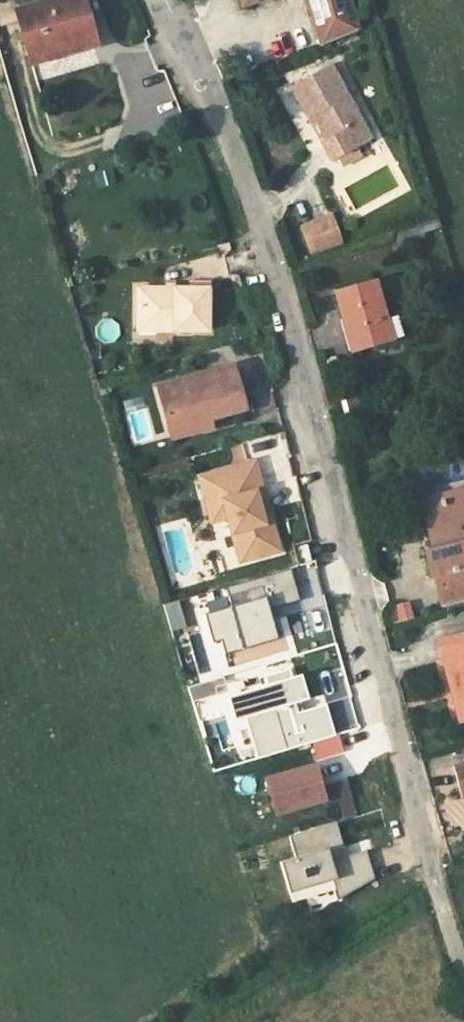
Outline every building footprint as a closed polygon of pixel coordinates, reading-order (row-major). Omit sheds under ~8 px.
[(20,9),(17,0),(0,0),(0,28),(21,22),(17,10),(20,9)] [(20,9),(17,10),(21,22),(30,57),(92,40),(81,0),(53,0),(20,9)] [(359,32),(349,0),(309,0),(322,46),(359,32)] [(330,137),(323,141),(320,143),(330,162),(337,159),(355,149),(372,140),(332,64),(290,87),(307,119),(310,117),(316,114),(330,137)] [(310,117),(323,141),(330,137),(316,114),(310,117)] [(359,156),(355,149),(337,159),(341,167),(359,156)] [(328,218),(303,227),(312,250),(336,240),(328,218)] [(374,283),(336,293),(352,351),(403,337),(397,316),(386,319),(374,283)] [(207,333),(207,293),(189,293),(137,293),(137,325),(172,325),(172,332),(207,333)] [(155,387),(165,425),(207,414),(209,419),(245,409),(233,366),(155,387)] [(340,413),(360,408),(357,395),(337,400),(340,413)] [(207,414),(165,425),(169,438),(211,427),(209,419),(207,414)] [(225,517),(229,531),(241,528),(245,543),(240,545),(244,560),(278,550),(270,522),(264,524),(255,493),(262,491),(254,462),(199,476),(210,521),(225,517)] [(270,522),(262,491),(255,493),(264,524),(270,522)] [(423,506),(433,545),(425,547),(431,573),(433,572),(441,603),(463,597),(463,495),(423,506)] [(241,528),(229,531),(238,561),(244,560),(240,545),(245,543),(241,528)] [(306,545),(296,548),(299,560),(309,557),(306,545)] [(168,630),(184,625),(175,598),(159,603),(168,630)] [(265,600),(205,617),(213,645),(222,642),(225,654),(276,640),(265,600)] [(407,601),(387,606),(392,622),(411,617),(407,601)] [(438,639),(460,721),(463,720),(463,632),(438,639)] [(228,718),(241,714),(295,698),(302,697),(295,672),(286,674),(284,668),(263,674),(265,680),(220,693),(228,718)] [(295,698),(241,714),(253,757),(332,734),(322,702),(299,709),(295,698)] [(308,761),(257,775),(267,815),(318,802),(314,786),(308,761)] [(452,766),(460,798),(463,797),(463,763),(452,766)] [(314,786),(318,802),(347,794),(342,778),(314,786)] [(331,822),(286,835),(292,858),(322,849),(338,845),(331,822)] [(322,849),(292,858),(276,862),(286,898),(332,885),(330,879),(322,849)] [(346,871),(330,879),(332,885),(335,896),(370,876),(362,850),(341,856),(346,871)]
